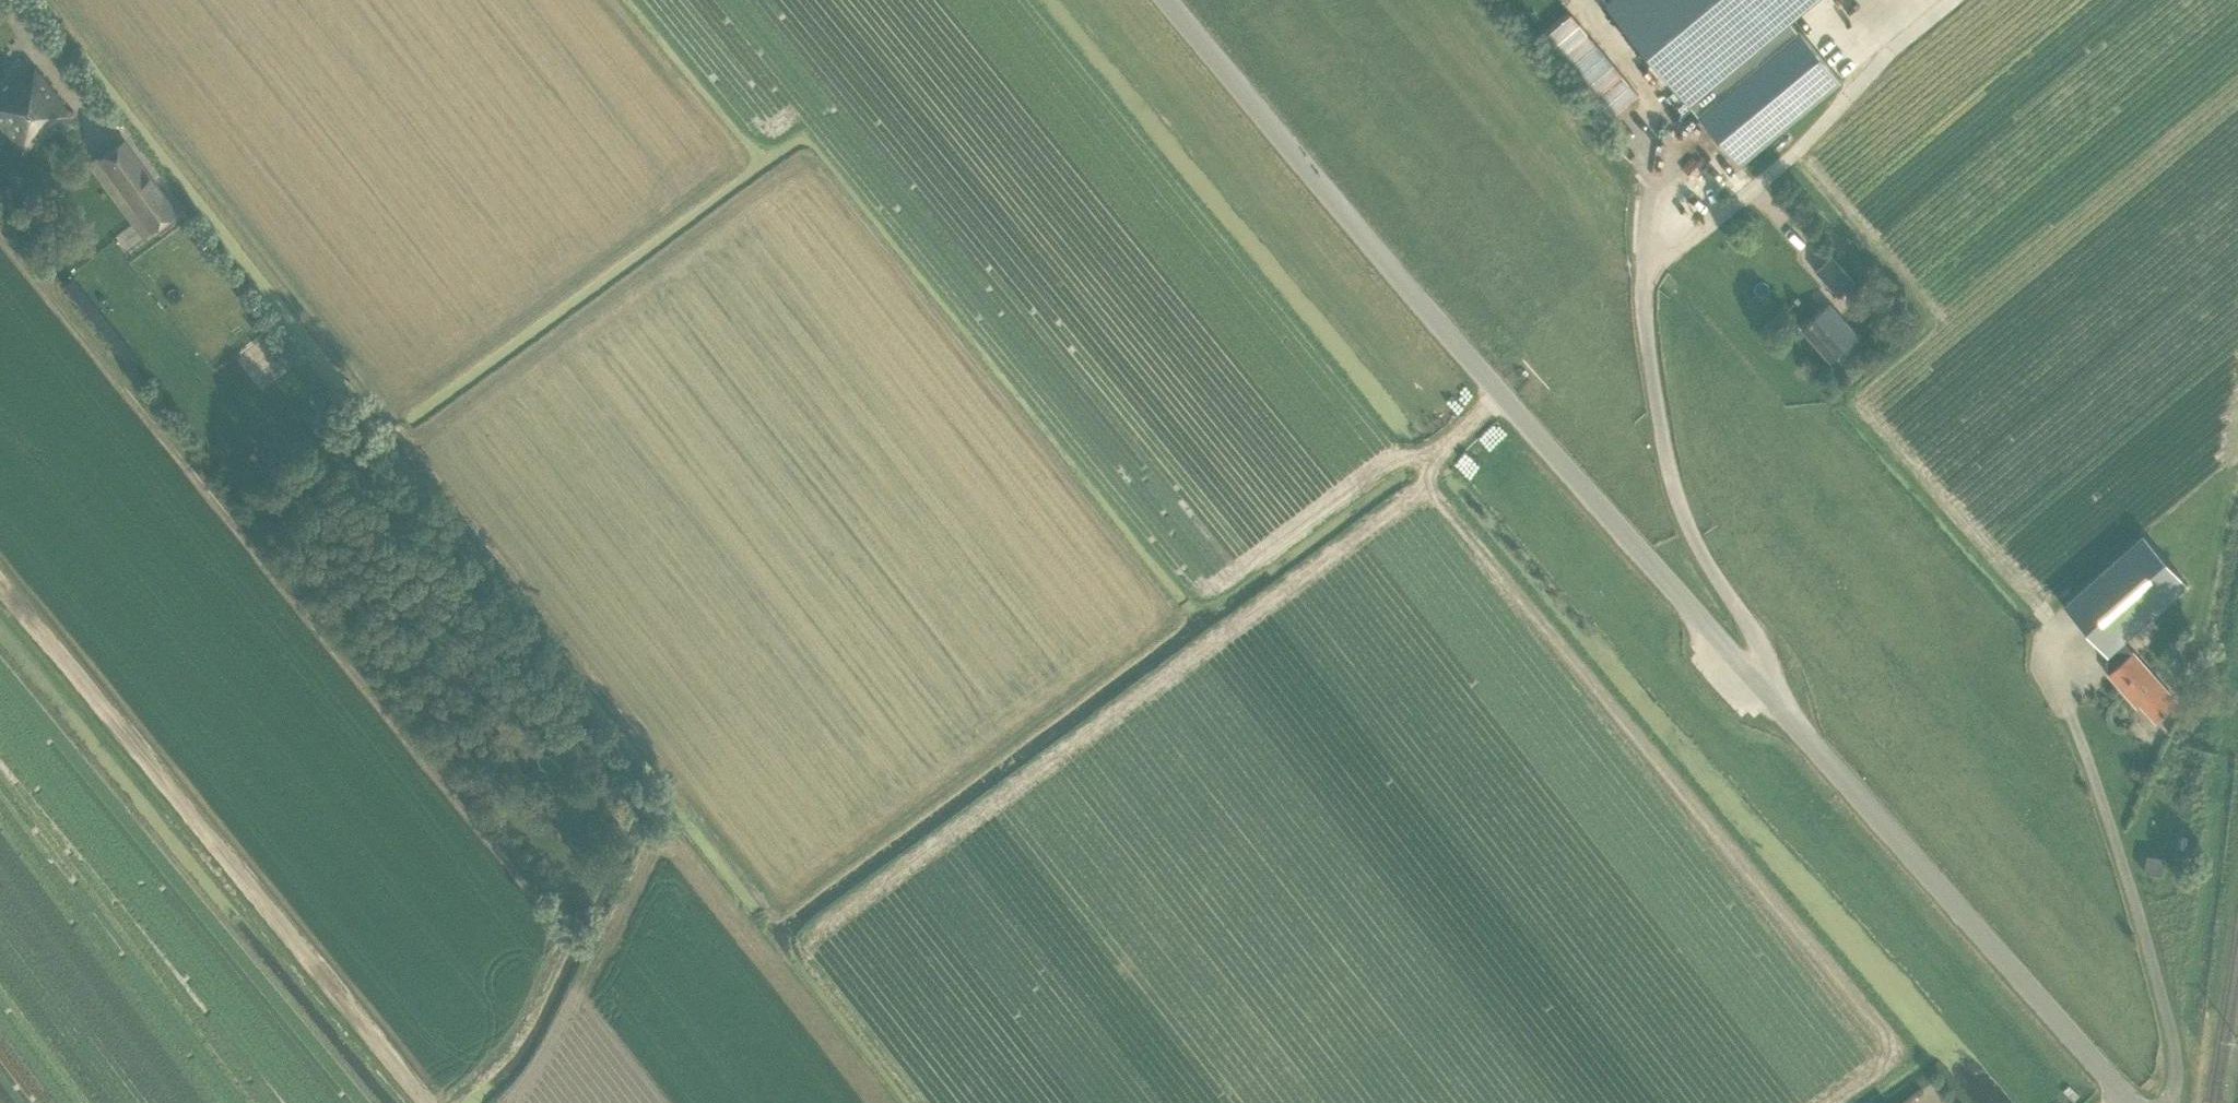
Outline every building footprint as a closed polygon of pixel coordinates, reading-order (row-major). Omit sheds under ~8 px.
[(1606,3),(1698,112),(1799,29),(1791,20),(1815,0),(1610,0),(1606,3)] [(1610,119),(1639,94),(1571,14),(1542,39),(1610,119)] [(1799,29),(1698,112),(1742,165),(1844,81),(1800,28),(1799,29)] [(54,125),(67,113),(34,66),(0,94),(0,122),(23,152),(57,128),(54,125)] [(177,210),(126,139),(99,159),(90,165),(141,235),(177,210)] [(1832,256),(1816,271),(1829,285),(1839,296),(1854,283),(1856,282),(1832,256)] [(1861,336),(1831,302),(1802,328),(1833,363),(1861,336)] [(290,335),(282,341),(297,362),(305,357),(290,335)] [(2067,606),(2110,656),(2126,642),(2192,586),(2149,536),(2067,606)] [(2126,642),(2110,656),(2108,657),(2113,663),(2114,662),(2119,668),(2111,674),(2139,707),(2142,705),(2157,722),(2179,704),(2135,653),(2134,654),(2130,648),(2131,647),(2126,642)] [(2167,858),(2149,855),(2146,871),(2164,875),(2167,858)]
